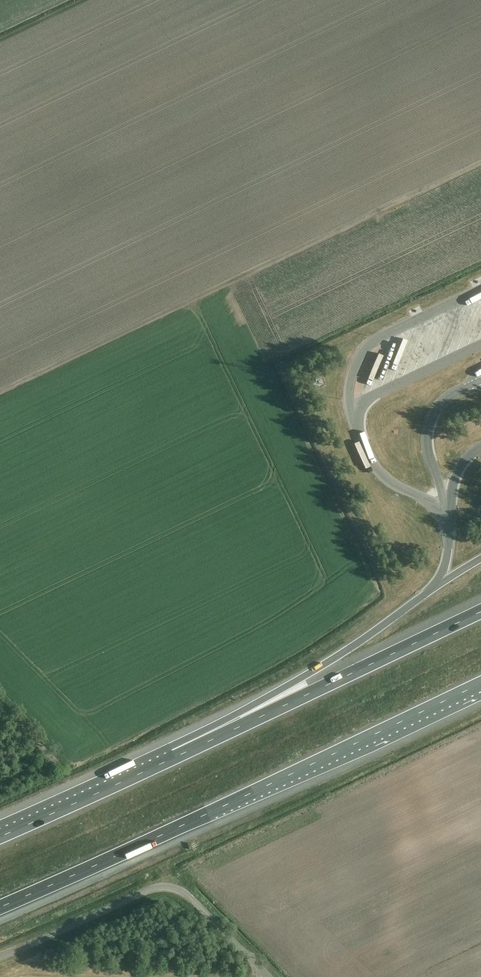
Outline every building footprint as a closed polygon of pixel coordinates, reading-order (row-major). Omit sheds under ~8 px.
[(469,322),(478,324),(478,322),(480,323),(480,296),(478,295),(469,322)]
